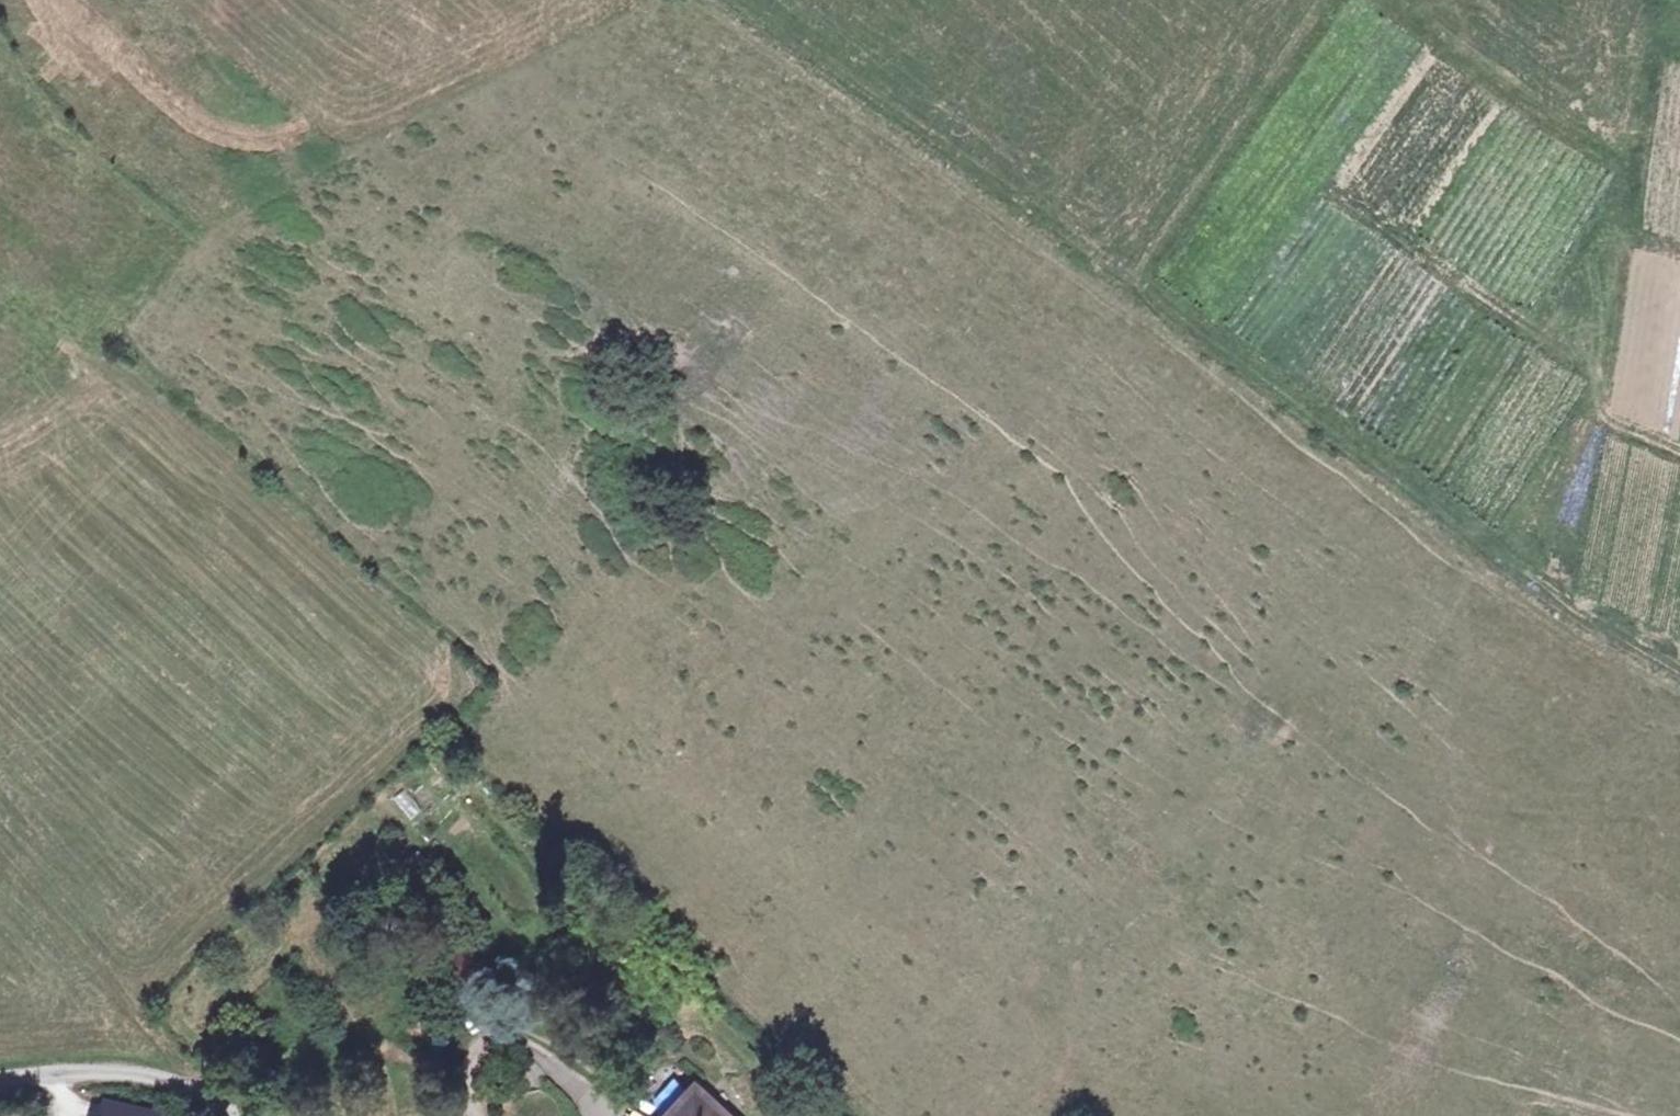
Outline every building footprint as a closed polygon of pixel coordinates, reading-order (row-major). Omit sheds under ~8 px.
[(404,788),(390,799),(408,820),(422,808),(404,788)] [(663,1115),(727,1115),(693,1083),(663,1115)] [(107,1105),(105,1115),(131,1115),(132,1111),(107,1105)]
